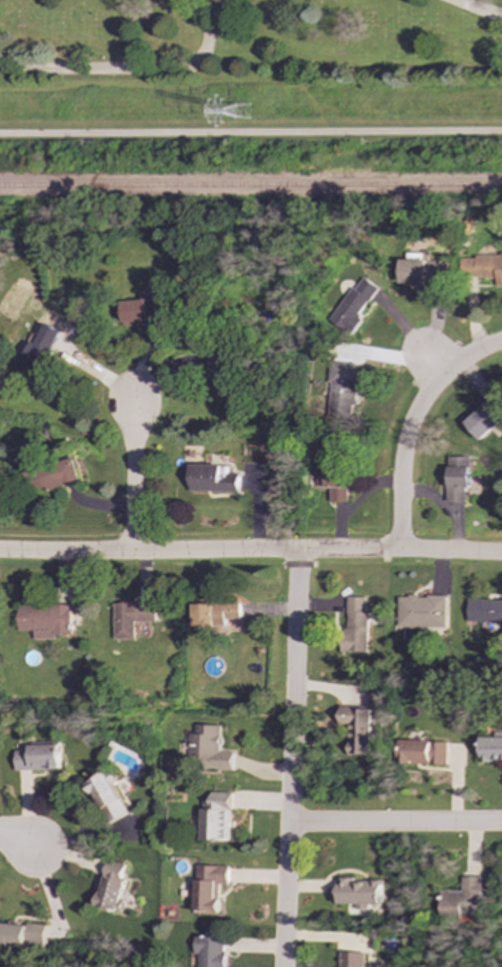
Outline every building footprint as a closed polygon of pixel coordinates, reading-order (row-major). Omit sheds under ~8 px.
[(456,255),(457,279),(495,278),(495,286),(501,286),(501,253),(456,255)] [(399,259),(399,283),(429,283),(429,289),(442,289),(443,260),(399,259)] [(328,321),(349,335),(361,318),(357,316),(377,286),(360,274),(328,321)] [(122,324),(165,323),(164,294),(144,294),(144,300),(121,301),(122,324)] [(18,372),(38,382),(58,337),(38,328),(18,372)] [(356,384),(354,384),(355,363),(343,363),(343,360),(330,359),(327,419),(355,420),(356,384)] [(477,438),(501,420),(501,401),(498,396),(465,421),(477,438)] [(446,501),(465,501),(464,487),(469,487),(469,457),(446,457),(446,501)] [(347,502),(347,466),(336,466),(336,459),(324,458),(324,474),(307,473),(307,486),(329,487),(329,502),(347,502)] [(77,482),(71,459),(30,470),(35,492),(77,482)] [(237,492),(237,474),(224,473),(224,465),(188,464),(188,491),(237,492)] [(445,596),(397,595),(396,627),(445,628),(445,596)] [(366,597),(346,596),(346,629),(340,629),(340,651),(366,652),(366,597)] [(467,598),(466,622),(501,623),(501,599),(467,598)] [(156,622),(156,602),(113,602),(113,639),(146,639),(146,631),(137,631),(137,622),(156,622)] [(191,625),(224,625),(225,631),(240,631),(240,602),(191,603),(191,625)] [(71,605),(17,605),(17,630),(34,630),(34,639),(55,638),(55,634),(72,634),(71,605)] [(371,708),(338,708),(338,726),(347,727),(347,754),(370,755),(371,708)] [(232,752),(219,752),(220,725),(194,724),(193,735),(183,735),(182,768),(231,771),(232,752)] [(479,762),(501,762),(501,737),(480,736),(479,762)] [(399,763),(446,764),(446,741),(399,740),(399,763)] [(60,745),(25,746),(26,750),(15,751),(15,770),(60,769),(60,745)] [(87,782),(107,823),(129,813),(108,772),(87,782)] [(210,800),(202,800),(201,839),(229,840),(230,792),(210,791),(210,800)] [(97,905),(119,910),(126,878),(122,877),(124,865),(106,862),(97,905)] [(194,912),(217,912),(217,884),(228,885),(228,865),(195,865),(195,881),(188,881),(188,895),(194,895),(194,912)] [(481,876),(462,876),(461,891),(440,891),(440,914),(481,914),(481,876)] [(336,904),(346,904),(346,907),(357,906),(357,910),(370,909),(370,904),(381,904),(380,880),(353,880),(353,877),(335,878),(336,904)] [(26,924),(0,924),(0,946),(25,946),(26,924)] [(224,935),(196,935),(195,966),(223,966),(224,935)] [(340,952),(340,966),(363,966),(364,952),(340,952)]
